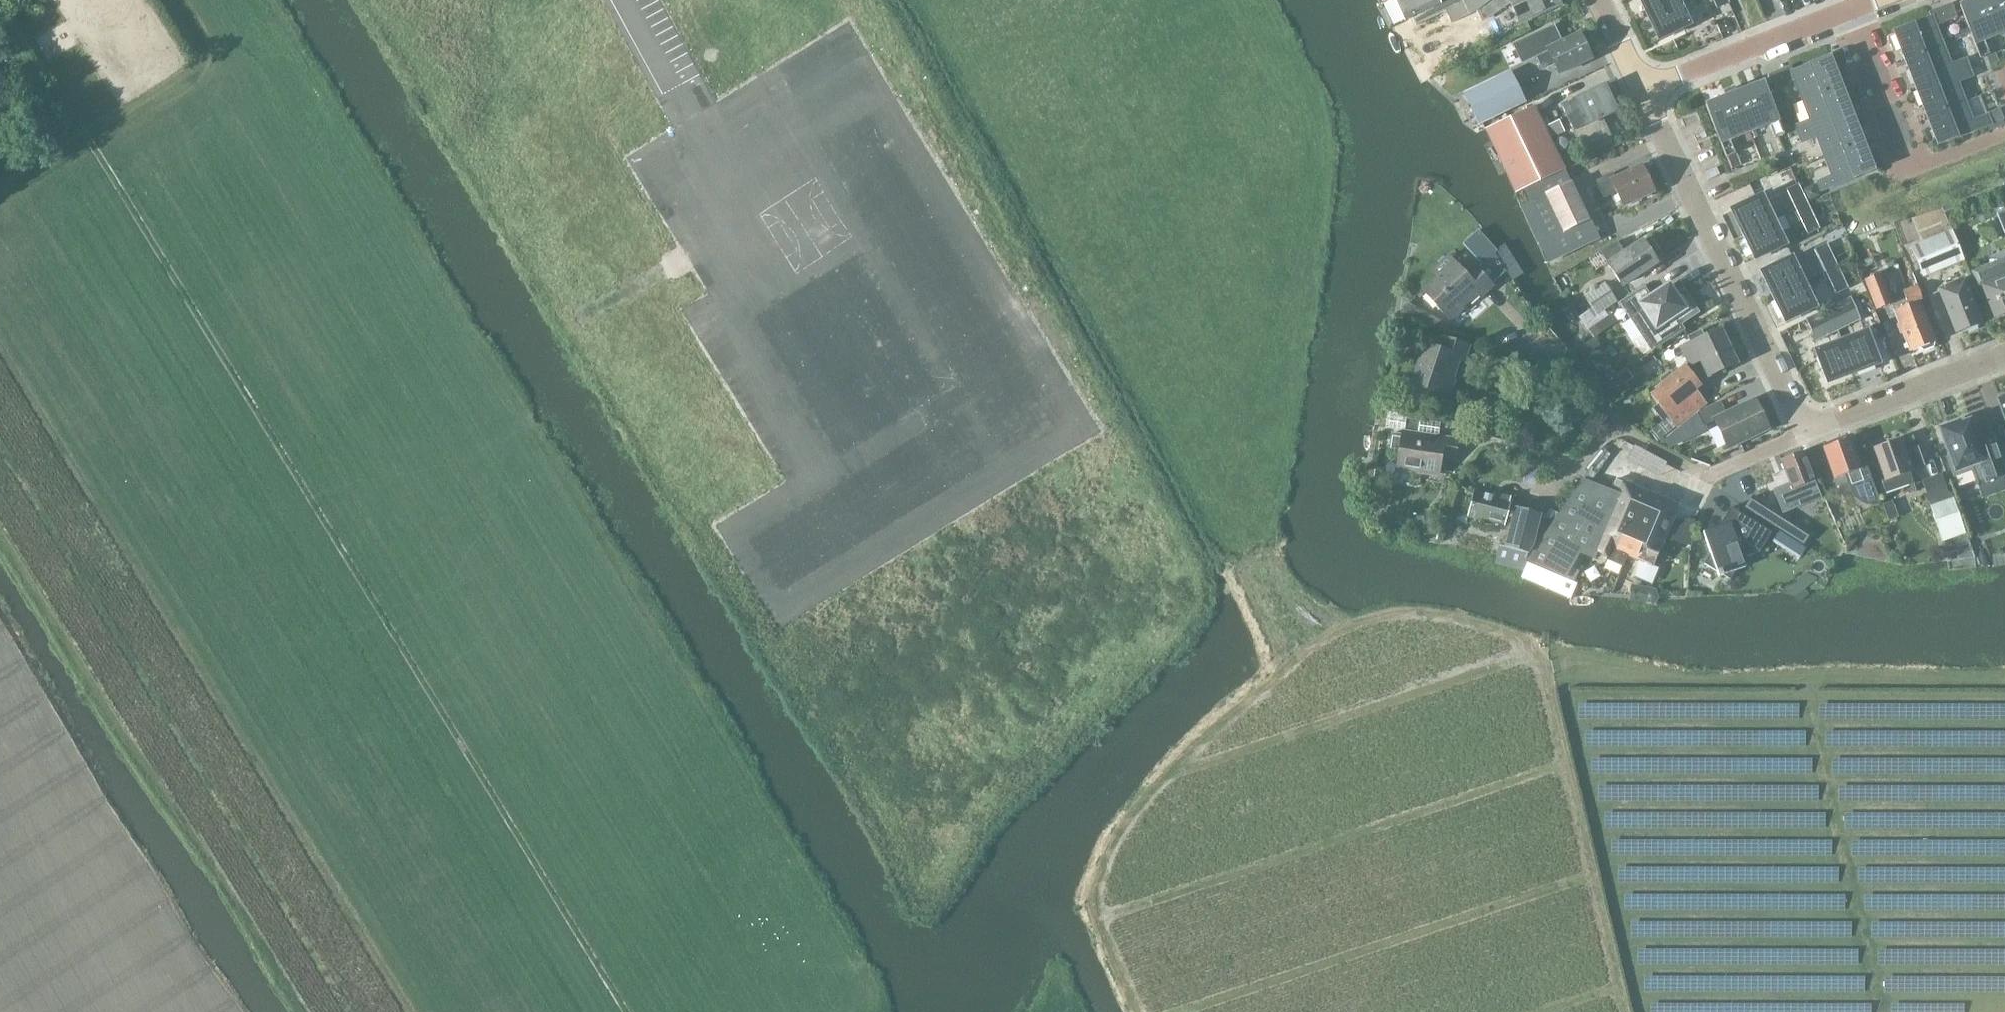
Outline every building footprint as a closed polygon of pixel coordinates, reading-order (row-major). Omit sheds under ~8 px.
[(1404,21),(1447,0),(1394,0),(1404,21)] [(1413,18),(1415,24),(1416,25),(1457,5),(1461,14),(1474,9),(1470,0),(1450,0),(1413,18)] [(1519,24),(1561,4),(1559,0),(1508,0),(1519,24)] [(1676,0),(1641,0),(1647,13),(1676,0)] [(1679,0),(1676,0),(1647,13),(1659,37),(1690,23),(1679,0)] [(2004,31),(2004,26),(1995,0),(1973,0),(1959,5),(1980,58),(1989,54),(1984,40),(2004,31)] [(2004,26),(2004,0),(1995,0),(2004,26)] [(1951,3),(1944,6),(1949,20),(1957,17),(1951,3)] [(1941,23),(1949,20),(1944,6),(1936,9),(1941,23)] [(1930,17),(1893,31),(1904,60),(1943,45),(1935,26),(1941,23),(1936,9),(1928,12),(1930,17)] [(1421,36),(1427,51),(1483,26),(1477,11),(1421,36)] [(1553,25),(1520,41),(1534,71),(1541,68),(1542,69),(1554,64),(1559,74),(1591,58),(1579,33),(1560,42),(1553,25)] [(1950,64),(1943,45),(1904,60),(1915,88),(1968,67),(1965,59),(1950,64)] [(1790,65),(1783,68),(1789,83),(1795,81),(1802,100),(1840,85),(1829,56),(1792,70),(1790,65)] [(1926,116),(1964,101),(1957,82),(1971,76),(1968,67),(1915,88),(1926,116)] [(1783,68),(1775,71),(1780,86),(1789,83),(1783,68)] [(1773,89),(1780,86),(1775,71),(1767,74),(1773,89)] [(1510,72),(1465,94),(1479,123),(1524,101),(1510,72)] [(1585,88),(1580,76),(1538,95),(1542,104),(1562,95),(1563,98),(1585,88)] [(1728,89),(1745,133),(1768,124),(1774,138),(1783,134),(1763,82),(1736,92),(1734,87),(1728,89)] [(1609,136),(1600,118),(1616,111),(1604,85),(1572,100),(1572,101),(1561,106),(1580,149),(1609,136)] [(1840,85),(1802,100),(1810,119),(1795,125),(1799,133),(1851,113),(1840,85)] [(1729,139),(1745,133),(1728,89),(1722,91),(1724,97),(1705,104),(1725,157),(1735,153),(1729,139)] [(1964,101),(1926,116),(1937,144),(1990,124),(1986,115),(1972,120),(1964,101)] [(1535,106),(1486,129),(1515,192),(1564,169),(1549,137),(1565,130),(1560,118),(1544,125),(1535,106)] [(1851,113),(1799,133),(1802,142),(1817,136),(1824,156),(1862,141),(1851,113)] [(1873,170),(1862,141),(1824,156),(1832,175),(1817,180),(1821,190),(1873,170)] [(1642,165),(1611,180),(1623,205),(1654,190),(1642,165)] [(1795,210),(1807,204),(1790,168),(1769,179),(1774,191),(1783,186),(1795,210)] [(1588,220),(1570,181),(1545,194),(1563,232),(1588,220)] [(1743,234),(1774,219),(1762,195),(1731,210),(1743,234)] [(1819,228),(1807,204),(1795,210),(1807,234),(1819,228)] [(1785,243),(1774,219),(1743,234),(1755,258),(1785,243)] [(1924,276),(1964,260),(1952,230),(1912,247),(1924,276)] [(1622,284),(1657,261),(1643,239),(1607,263),(1622,284)] [(1825,271),(1838,265),(1827,242),(1814,248),(1825,271)] [(1773,296),(1804,281),(1792,257),(1761,272),(1773,296)] [(1972,273),(1978,286),(1980,285),(1994,318),(2004,314),(2004,259),(1972,273)] [(1480,296),(1493,285),(1473,264),(1464,272),(1455,263),(1424,292),(1448,319),(1461,307),(1460,306),(1476,292),(1480,296)] [(1849,287),(1838,265),(1825,271),(1836,294),(1849,287)] [(1880,273),(1864,280),(1876,310),(1892,303),(1880,273)] [(1965,279),(1954,283),(1940,289),(1946,304),(1945,304),(1956,333),(1982,322),(1965,279)] [(1815,305),(1804,281),(1773,296),(1784,320),(1815,305)] [(1597,314),(1617,300),(1605,282),(1585,295),(1597,314)] [(1644,287),(1620,302),(1642,336),(1647,332),(1656,346),(1683,329),(1679,323),(1697,312),(1683,289),(1674,295),(1668,285),(1650,297),(1644,287)] [(1907,302),(1921,297),(1917,285),(1902,291),(1907,302)] [(1850,297),(1828,308),(1833,319),(1855,308),(1850,297)] [(1920,301),(1913,304),(1895,311),(1900,322),(1899,323),(1900,325),(1898,326),(1901,333),(1903,332),(1910,351),(1920,347),(1924,350),(1934,346),(1934,341),(1936,341),(1925,313),(1920,301)] [(1833,319),(1828,308),(1806,318),(1811,329),(1833,319)] [(1610,316),(1588,331),(1595,339),(1616,324),(1610,316)] [(1681,348),(1689,366),(1700,360),(1708,376),(1737,362),(1720,329),(1691,342),(1692,343),(1681,348)] [(1842,340),(1854,372),(1879,363),(1867,331),(1842,340)] [(1464,360),(1469,345),(1441,336),(1437,348),(1425,344),(1412,384),(1447,396),(1452,380),(1451,379),(1458,358),(1464,360)] [(1829,382),(1854,372),(1842,340),(1817,349),(1829,382)] [(1684,365),(1648,394),(1676,427),(1705,403),(1694,390),(1700,384),(1684,365)] [(1627,370),(1604,385),(1616,404),(1622,399),(1618,393),(1624,381),(1632,377),(1627,370)] [(1719,401),(1697,411),(1703,425),(1714,419),(1727,447),(1767,428),(1754,399),(1725,413),(1719,401)] [(1402,435),(1392,433),(1389,450),(1399,451),(1397,467),(1438,473),(1441,453),(1455,455),(1457,441),(1417,436),(1419,420),(1407,418),(1404,434),(1402,433),(1402,435)] [(1992,479),(1971,420),(1961,423),(1961,422),(1942,429),(1952,456),(1948,457),(1955,475),(1973,468),(1978,483),(1991,479),(1991,480),(1992,479)] [(1835,478),(1843,475),(1847,474),(1853,490),(1854,492),(1855,494),(1857,497),(1858,498),(1860,499),(1862,501),(1865,502),(1867,503),(1869,503),(1872,503),(1874,503),(1879,502),(1880,504),(1881,503),(1868,467),(1861,469),(1851,439),(1825,448),(1835,478)] [(1901,439),(1875,448),(1886,479),(1882,480),(1886,493),(1914,483),(1910,472),(1912,471),(1912,470),(1926,466),(1919,446),(1905,450),(1901,439)] [(1803,452),(1782,460),(1791,483),(1774,489),(1782,511),(1820,497),(1803,452)] [(1989,455),(1992,473),(2004,471),(2001,452),(1989,455)] [(1919,477),(1927,501),(1946,495),(1939,471),(1919,477)] [(1652,565),(1679,505),(1617,479),(1611,492),(1582,480),(1526,562),(1565,579),(1580,552),(1598,562),(1601,555),(1607,557),(1611,547),(1652,565)] [(1501,539),(1499,545),(1527,552),(1534,543),(1541,514),(1508,506),(1510,497),(1494,493),(1493,496),(1474,491),(1468,516),(1509,526),(1506,540),(1501,539)] [(1952,493),(1929,501),(1942,539),(1965,531),(1952,493)] [(1780,528),(1787,517),(1788,516),(1753,494),(1745,506),(1780,528)] [(1730,507),(1723,518),(1722,520),(1724,524),(1703,532),(1710,552),(1704,563),(1717,571),(1718,576),(1722,574),(1729,580),(1736,571),(1745,568),(1740,553),(1744,552),(1746,556),(1760,551),(1771,532),(1730,507)] [(1779,531),(1772,542),(1799,558),(1806,547),(1779,531)]
